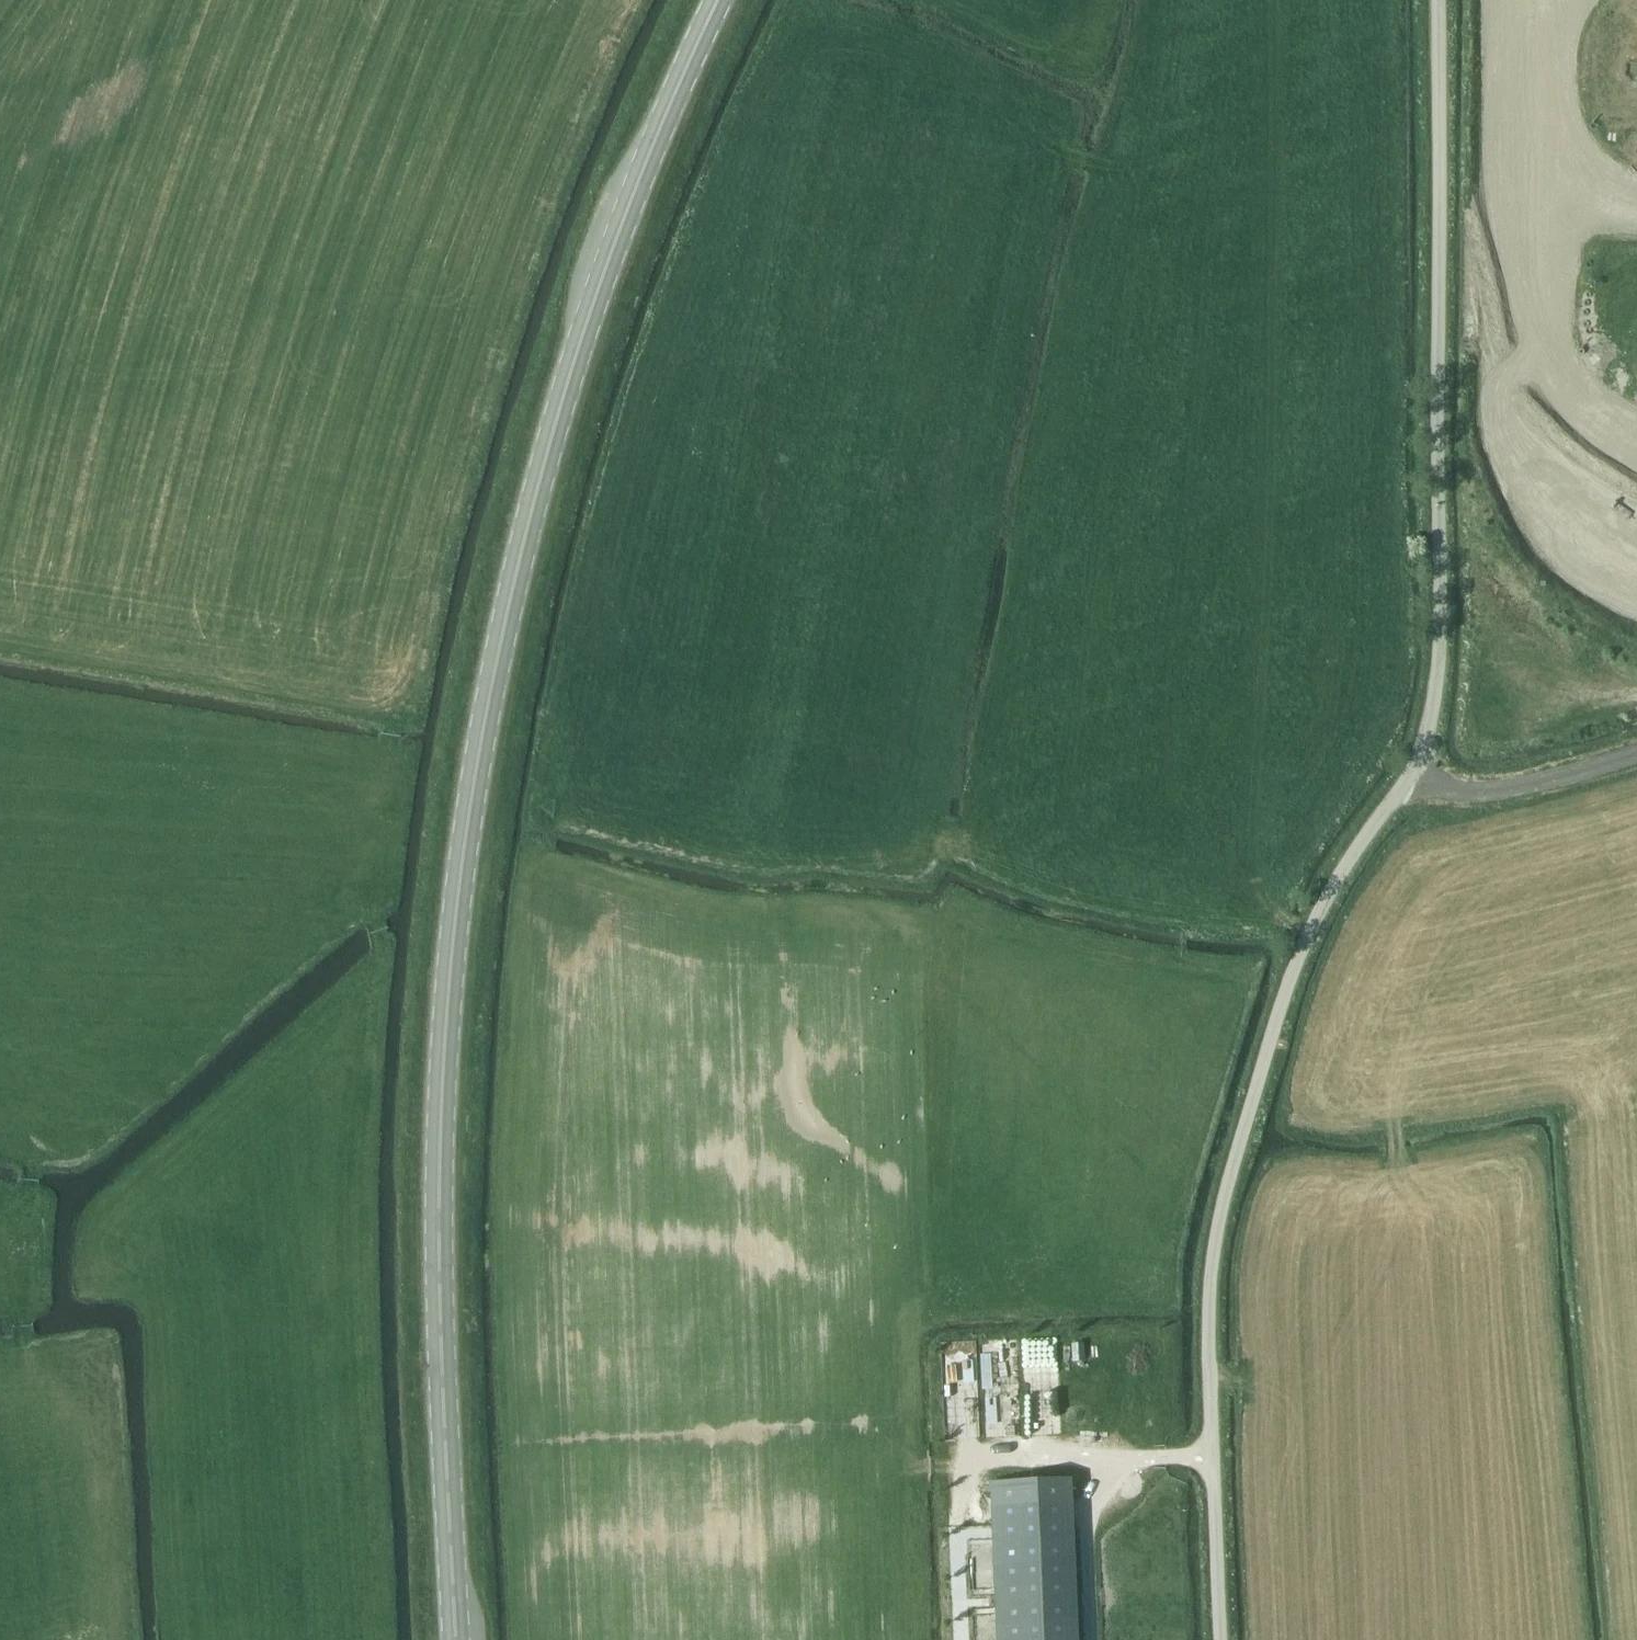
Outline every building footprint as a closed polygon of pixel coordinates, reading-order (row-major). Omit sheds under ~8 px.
[(998,1639),(1079,1639),(1072,1479),(992,1482),(998,1639)]
